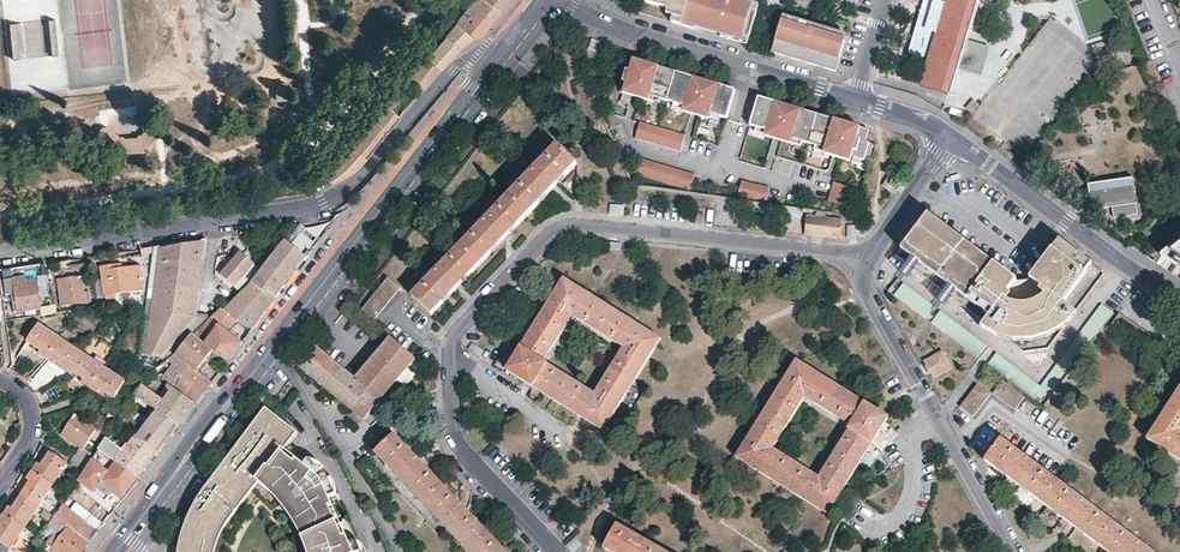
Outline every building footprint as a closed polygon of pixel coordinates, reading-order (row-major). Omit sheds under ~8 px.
[(499,12),(484,0),(472,0),(455,21),(474,37),(484,31),(490,23),(499,12)] [(499,12),(507,0),(484,0),(499,12)] [(643,2),(667,9),(666,16),(671,18),(694,24),(694,27),(712,32),(713,29),(728,33),(741,37),(743,31),(748,33),(755,8),(750,6),(751,1),(747,0),(731,0),(731,1),(729,0),(643,0),(643,2)] [(945,4),(936,2),(932,13),(919,9),(918,11),(921,12),(909,52),(930,59),(922,86),(948,93),(955,67),(964,40),(976,0),(946,0),(945,4)] [(833,70),(843,34),(843,33),(825,28),(824,33),(817,32),(818,27),(781,16),(771,52),(782,55),(783,52),(789,54),(788,57),(798,60),(799,56),(805,58),(804,62),(815,65),(816,61),(823,63),(821,67),(833,70)] [(694,24),(671,18),(670,23),(693,29),(694,27),(694,24)] [(467,42),(474,37),(455,21),(445,34),(460,47),(467,42)] [(57,23),(12,23),(12,58),(47,58),(47,54),(57,53),(57,23)] [(426,57),(440,69),(451,57),(460,47),(445,34),(426,57)] [(964,40),(955,67),(980,75),(988,48),(964,40)] [(658,64),(628,56),(625,67),(622,66),(615,88),(627,92),(635,94),(636,89),(645,92),(687,104),(686,109),(693,112),(694,107),(703,109),(719,114),(728,85),(708,79),(658,64)] [(410,77),(423,89),(432,79),(440,69),(426,57),(410,77)] [(289,98),(286,82),(276,84),(278,99),(289,98)] [(760,95),(757,94),(748,123),(764,128),(773,130),(772,135),(779,137),(780,132),(789,135),(822,145),(831,148),(830,153),(837,155),(839,150),(847,152),(864,158),(869,143),(870,140),(862,138),(865,127),(816,112),(779,101),(760,95)] [(679,131),(634,118),(629,133),(674,147),(679,131)] [(159,133),(153,129),(149,129),(144,136),(141,136),(140,138),(127,139),(126,138),(123,138),(110,128),(105,128),(101,133),(102,138),(118,151),(123,151),(124,155),(145,153),(145,149),(150,149),(160,137),(159,133)] [(558,146),(412,297),(431,315),(458,287),(507,235),(554,187),(576,163),(558,146)] [(684,185),(689,170),(631,153),(627,168),(684,185)] [(758,200),(763,184),(736,176),(731,191),(758,199),(758,200)] [(1132,177),(1086,184),(1089,203),(1096,202),(1096,206),(1097,209),(1111,207),(1112,218),(1138,214),(1132,177)] [(840,202),(846,183),(845,183),(830,179),(824,197),(825,198),(840,202)] [(841,238),(843,219),(826,217),(827,211),(817,210),(816,216),(811,215),(809,234),(810,234),(841,238)] [(1020,297),(1005,317),(1015,324),(1065,257),(1055,250),(1053,248),(1024,286),(997,265),(985,256),(973,247),(951,231),(928,214),(921,223),(1020,297)] [(921,223),(897,255),(985,322),(988,319),(998,326),(1005,317),(1020,297),(921,223)] [(858,241),(859,228),(849,227),(848,240),(858,241)] [(178,243),(160,246),(147,354),(161,355),(168,347),(195,316),(199,291),(206,239),(178,243)] [(250,285),(224,309),(231,317),(247,327),(249,327),(252,327),(276,297),(295,272),(311,251),(309,249),(305,254),(286,240),(250,285)] [(1162,259),(1179,270),(1179,242),(1162,259)] [(153,247),(141,249),(144,266),(151,265),(153,247)] [(222,273),(239,288),(258,268),(240,252),(222,273)] [(1015,324),(1005,336),(1023,350),(1048,346),(1097,282),(1091,277),(1080,269),(1068,260),(1065,257),(1015,324)] [(45,263),(48,280),(57,280),(54,262),(45,263)] [(45,263),(37,264),(40,282),(48,280),(45,263)] [(121,263),(100,266),(101,268),(102,268),(107,300),(117,299),(116,294),(143,289),(140,267),(142,266),(142,264),(122,268),(121,263)] [(15,276),(12,277),(16,295),(12,296),(14,312),(40,308),(36,280),(26,281),(26,277),(15,279),(15,276)] [(84,277),(58,281),(62,306),(90,302),(89,292),(85,293),(83,279),(84,279),(84,277)] [(389,277),(360,313),(372,323),(401,288),(389,277)] [(603,430),(660,339),(594,297),(563,278),(506,370),(603,430)] [(935,305),(904,282),(895,294),(926,317),(935,305)] [(211,292),(199,291),(195,316),(209,317),(211,292)] [(1041,384),(997,351),(988,364),(1044,405),(1114,311),(1102,302),(1041,384)] [(990,345),(941,309),(932,322),(978,356),(981,358),(990,345)] [(195,316),(168,347),(175,353),(192,333),(209,317),(195,316)] [(988,319),(985,322),(1005,336),(1015,324),(1005,317),(998,326),(988,319)] [(209,318),(193,334),(205,344),(219,326),(209,318)] [(33,350),(47,359),(62,335),(43,323),(41,326),(38,324),(27,341),(35,346),(33,350)] [(219,326),(205,344),(213,350),(227,361),(241,342),(219,326)] [(192,333),(175,353),(180,357),(182,358),(191,365),(197,369),(213,350),(205,344),(193,334),(192,333)] [(62,335),(47,359),(61,368),(64,364),(70,369),(83,349),(62,335)] [(310,343),(295,363),(364,420),(415,359),(391,339),(381,350),(375,358),(369,353),(364,360),(359,366),(364,370),(356,380),(348,373),(310,343)] [(83,349),(70,369),(78,374),(76,377),(90,387),(105,363),(83,349)] [(953,367),(943,349),(924,360),(926,364),(932,373),(934,378),(953,367)] [(180,357),(175,353),(170,358),(174,362),(177,362),(180,357)] [(165,380),(174,387),(182,377),(191,365),(182,358),(165,380)] [(873,441),(879,432),(888,418),(796,359),(735,455),(827,513),(839,495),(873,441)] [(105,363),(90,387),(104,396),(107,392),(114,397),(127,378),(105,363)] [(165,369),(161,365),(154,371),(160,375),(165,369)] [(191,365),(182,377),(203,392),(208,385),(212,380),(209,379),(206,376),(202,374),(197,369),(191,365)] [(209,379),(212,380),(218,372),(215,371),(209,379)] [(182,377),(174,387),(195,402),(199,397),(203,392),(182,377)] [(1003,379),(993,393),(1015,409),(1025,396),(1003,379)] [(143,384),(135,394),(155,410),(177,426),(186,415),(195,402),(174,387),(163,400),(143,384)] [(960,406),(973,416),(990,394),(977,384),(960,406)] [(1146,439),(1179,461),(1179,386),(1146,439)] [(256,411),(253,414),(193,492),(189,499),(185,506),(180,518),(177,530),(174,541),(173,551),(214,551),(215,545),(220,530),(223,522),(228,514),(237,502),(261,473),(267,465),(284,480),(281,484),(285,489),(291,496),(293,494),(299,502),(296,504),(305,518),(309,515),(316,529),(323,545),(318,548),(319,551),(369,551),(366,543),(360,546),(356,540),(353,531),(349,533),(345,522),(341,515),(335,503),(331,496),(335,494),(332,488),(339,484),(336,478),(331,470),(325,463),(320,468),(314,464),(299,451),(296,455),(285,447),(283,445),(298,424),(280,409),(275,407),(272,406),(265,406),(261,407),(258,410),(256,411)] [(155,410),(136,435),(157,452),(167,439),(177,426),(155,410)] [(76,413),(62,434),(84,448),(91,437),(94,439),(100,430),(76,415),(77,414),(76,413)] [(374,452),(470,551),(506,551),(478,523),(440,483),(414,456),(394,434),(374,452)] [(157,452),(136,435),(125,450),(106,437),(98,449),(99,450),(137,478),(148,463),(157,452)] [(984,459),(1001,471),(1072,524),(1110,551),(1154,551),(1000,438),(984,459)] [(291,439),(285,447),(296,455),(299,451),(302,448),(291,439)] [(93,455),(79,446),(74,454),(88,463),(93,455)] [(123,497),(137,478),(99,450),(78,481),(103,499),(111,489),(123,497)] [(43,457),(34,471),(53,484),(67,462),(50,452),(46,459),(43,457)] [(88,463),(74,454),(69,463),(82,471),(88,463)] [(321,457),(314,464),(320,468),(325,463),(331,470),(334,467),(327,461),(321,457)] [(267,465),(261,473),(273,483),(280,491),(287,499),(291,496),(285,489),(281,484),(284,480),(267,465)] [(53,484),(34,471),(25,484),(28,486),(23,493),(39,504),(53,484)] [(339,476),(336,478),(339,484),(332,488),(335,494),(342,490),(339,476)] [(39,504),(23,493),(18,500),(15,498),(5,514),(25,527),(39,504)] [(291,496),(287,499),(287,502),(287,504),(287,505),(291,507),(293,507),(296,504),(299,502),(293,494),(291,496)] [(339,501),(335,494),(331,496),(335,503),(339,501)] [(339,501),(335,503),(341,515),(347,512),(341,500),(339,501)] [(293,507),(301,520),(305,527),(311,541),(314,551),(319,551),(318,548),(323,545),(316,529),(309,515),(305,518),(296,504),(293,507)] [(89,541),(98,531),(91,525),(72,512),(63,505),(56,515),(69,525),(89,541)] [(5,514),(0,522),(0,541),(11,548),(25,527),(5,514)] [(55,546),(51,543),(50,545),(49,546),(57,551),(81,551),(89,541),(69,525),(56,515),(54,514),(45,529),(52,534),(59,540),(56,545),(55,546)] [(350,519),(345,522),(349,533),(353,531),(355,530),(350,519)] [(604,547),(613,551),(667,551),(617,524),(604,547)] [(59,540),(52,534),(45,544),(49,546),(50,545),(51,543),(55,546),(56,545),(59,540)] [(364,536),(356,540),(360,546),(366,543),(369,551),(372,549),(364,536)] [(0,541),(0,551),(8,551),(11,548),(0,541)]
